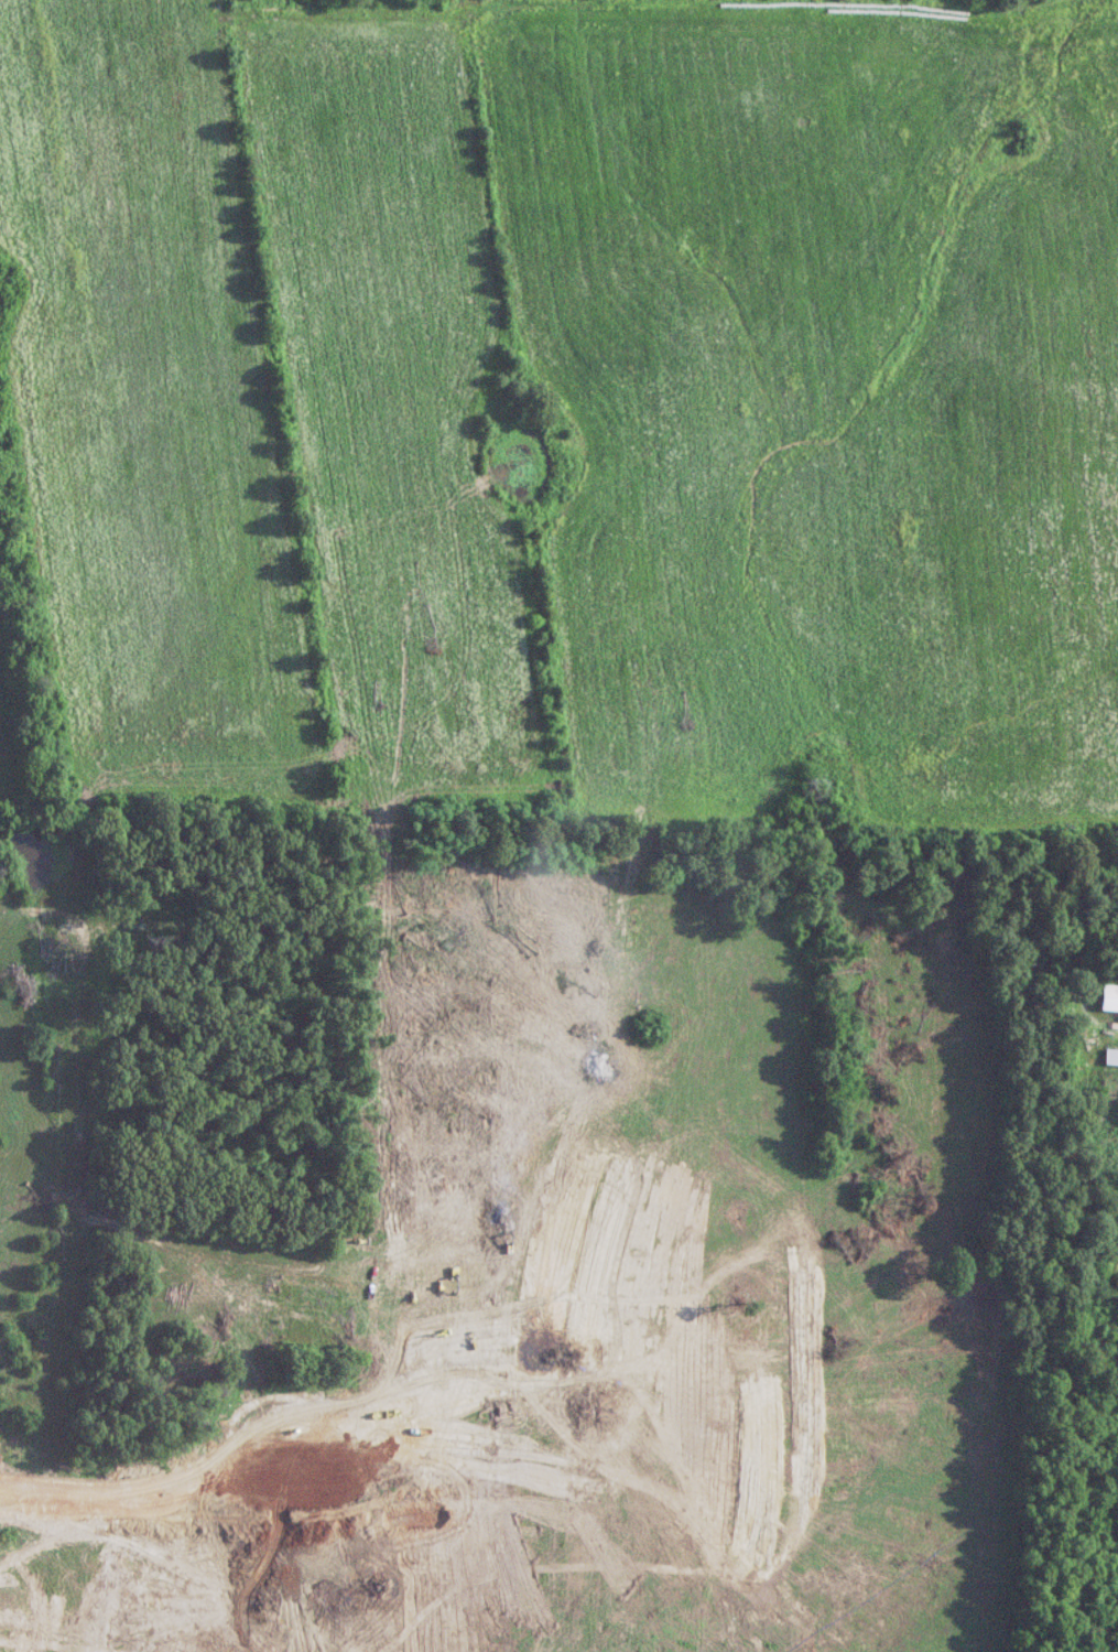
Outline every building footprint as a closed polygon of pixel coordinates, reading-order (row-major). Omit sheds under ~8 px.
[(1117,1012),(1117,986),(1100,986),(1100,1012),(1117,1012)] [(1106,1049),(1104,1065),(1117,1066),(1117,1050),(1106,1049)]
